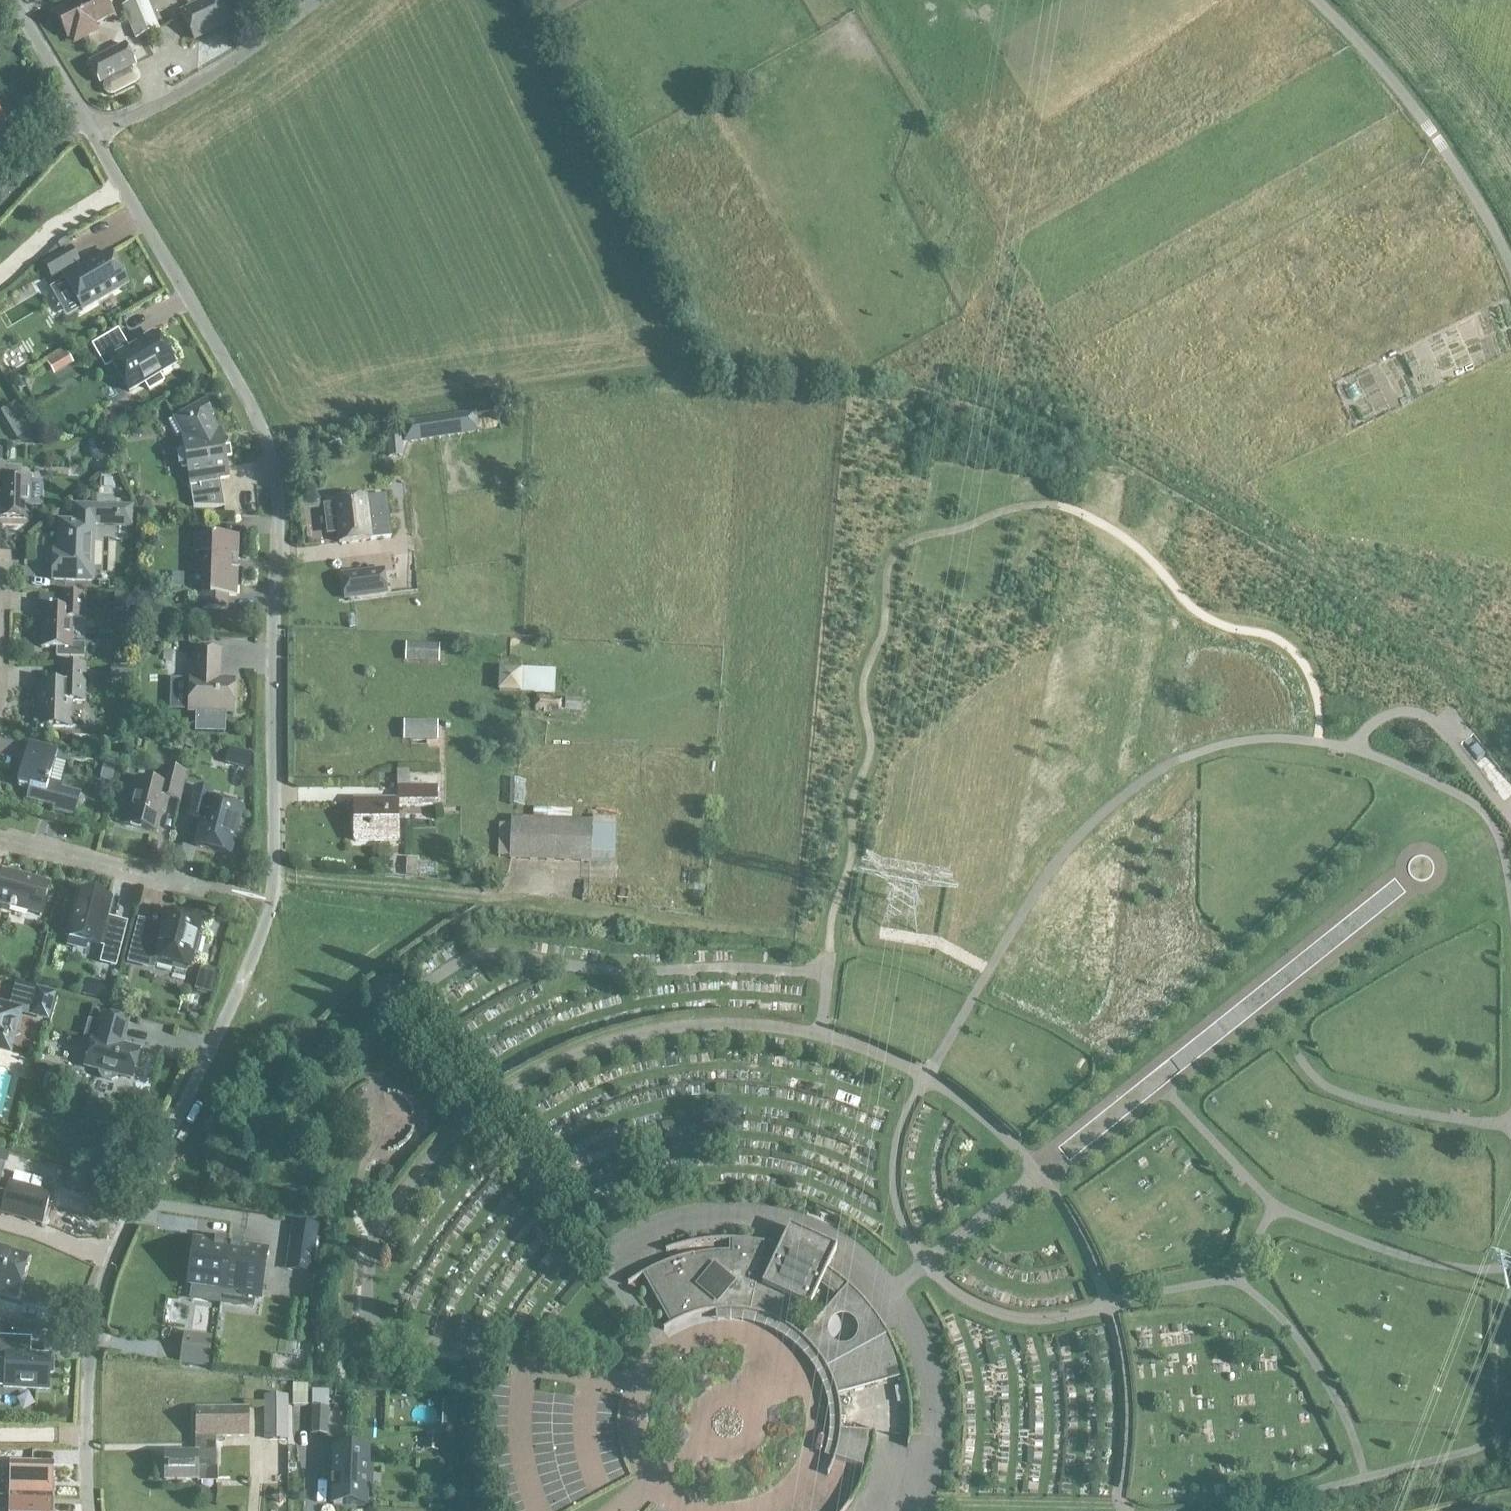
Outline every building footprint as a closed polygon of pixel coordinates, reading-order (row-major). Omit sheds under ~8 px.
[(112,17),(103,0),(74,0),(77,5),(56,15),(68,39),(71,38),(73,41),(77,43),(94,35),(96,30),(94,26),(112,17)] [(147,0),(138,0),(123,6),(137,39),(159,31),(147,0)] [(179,13),(194,43),(233,24),(221,0),(205,0),(179,13)] [(133,70),(131,71),(131,69),(136,67),(125,45),(88,63),(99,86),(104,84),(103,88),(104,92),(106,95),(111,96),(113,96),(114,95),(115,96),(135,86),(139,83),(140,79),(139,75),(136,72),(133,70)] [(82,311),(127,284),(109,253),(81,269),(78,264),(78,263),(70,249),(44,264),(53,278),(61,273),(65,279),(64,279),(82,311)] [(118,332),(93,347),(105,368),(112,364),(129,393),(145,383),(149,391),(163,382),(159,375),(174,366),(156,335),(126,353),(122,346),(125,345),(118,332)] [(74,363),(66,350),(58,355),(66,368),(74,363)] [(204,403),(171,421),(169,422),(176,436),(180,435),(181,438),(193,508),(224,508),(217,467),(225,465),(220,431),(218,432),(210,419),(212,418),(204,403)] [(404,444),(479,433),(475,411),(401,422),(404,444)] [(27,421),(11,430),(17,439),(18,439),(31,431),(32,431),(27,421)] [(401,439),(387,440),(388,458),(402,457),(401,439)] [(6,479),(6,464),(0,464),(0,519),(29,519),(30,479),(6,479)] [(338,544),(392,538),(387,495),(333,502),(334,506),(324,508),(327,533),(337,532),(338,544)] [(72,503),(71,523),(61,523),(60,553),(54,552),(53,580),(92,581),(93,526),(99,526),(99,504),(72,503)] [(134,507),(119,506),(118,525),(133,525),(134,507)] [(138,547),(138,530),(97,529),(97,545),(138,547)] [(238,537),(195,536),(194,554),(202,554),(201,595),(198,595),(198,609),(227,610),(228,597),(236,597),(238,537)] [(383,571),(342,575),(346,600),(386,595),(383,571)] [(137,594),(116,594),(115,612),(137,612),(137,594)] [(43,610),(41,648),(56,649),(56,658),(84,659),(84,645),(72,644),(72,621),(85,621),(85,596),(60,595),(59,611),(43,610)] [(405,644),(405,663),(440,664),(440,645),(405,644)] [(190,681),(189,712),(233,714),(234,682),(219,682),(220,653),(194,652),(193,681),(190,681)] [(59,665),(59,685),(40,685),(39,727),(69,728),(70,703),(85,703),(86,666),(59,665)] [(554,695),(555,671),(499,669),(498,692),(554,695)] [(535,695),(534,713),(560,714),(560,712),(565,713),(565,712),(581,713),(582,701),(560,699),(560,697),(535,695)] [(438,722),(404,721),(403,740),(437,741),(438,722)] [(24,799),(54,806),(53,811),(76,817),(81,794),(61,789),(62,785),(50,782),(58,749),(29,742),(17,786),(27,788),(24,799)] [(179,801),(186,774),(164,769),(160,785),(136,779),(131,796),(134,797),(126,825),(157,833),(166,798),(179,801)] [(397,842),(397,808),(440,807),(439,799),(437,799),(437,786),(409,786),(409,771),(396,771),(397,802),(374,802),(374,807),(355,808),(355,842),(397,842)] [(229,855),(241,809),(209,801),(211,793),(196,789),(189,817),(203,820),(196,847),(229,855)] [(538,794),(521,794),(521,810),(538,809),(538,794)] [(509,861),(591,864),(591,862),(592,854),(593,826),(593,821),(592,821),(511,818),(509,861)] [(617,854),(617,842),(627,842),(627,833),(602,832),(601,854),(617,854)] [(41,914),(49,883),(2,872),(1,878),(0,877),(0,904),(41,914)] [(120,950),(126,924),(113,921),(113,923),(106,921),(112,900),(79,891),(68,937),(100,946),(100,945),(120,950)] [(198,954),(201,939),(197,938),(201,922),(166,913),(161,934),(152,932),(152,931),(137,927),(129,958),(144,962),(146,956),(155,958),(154,960),(158,961),(157,965),(172,969),(173,965),(189,969),(193,953),(198,954)] [(38,991),(32,1015),(47,1019),(54,995),(38,991)] [(117,993),(115,1003),(128,1007),(131,997),(117,993)] [(113,1013),(114,1007),(93,1001),(91,1008),(113,1013)] [(20,1012),(20,1011),(0,1006),(0,1049),(5,1050),(10,1031),(14,1032),(20,1012)] [(122,1046),(128,1023),(103,1016),(96,1043),(92,1042),(85,1067),(101,1071),(100,1075),(102,1079),(112,1081),(116,1079),(117,1076),(132,1080),(140,1051),(122,1046)] [(42,1225),(51,1193),(9,1182),(0,1214),(42,1225)] [(312,1275),(319,1225),(292,1222),(285,1271),(312,1275)] [(837,1277),(827,1270),(836,1250),(789,1228),(779,1248),(772,1246),(768,1245),(764,1244),(756,1243),(747,1241),(743,1241),(739,1241),(731,1240),(731,1254),(723,1254),(714,1255),(710,1255),(702,1256),(694,1257),(694,1256),(690,1257),(679,1259),(671,1262),(664,1264),(661,1266),(654,1269),(647,1272),(643,1274),(672,1326),(678,1322),(681,1321),(690,1317),(697,1315),(700,1315),(706,1313),(713,1312),(723,1311),(733,1311),(739,1312),(746,1313),(752,1314),(756,1315),(762,1317),(765,1318),(771,1320),(777,1323),(780,1325),(783,1326),(789,1330),(794,1333),(797,1335),(802,1340),(849,1287),(843,1282),(837,1277)] [(188,1289),(222,1294),(229,1246),(226,1245),(227,1242),(215,1240),(215,1244),(195,1241),(188,1289)] [(259,1299),(266,1251),(266,1252),(266,1251),(243,1248),(243,1244),(232,1242),(231,1246),(229,1246),(222,1294),(259,1299)] [(0,1250),(0,1292),(17,1297),(28,1258),(0,1250)] [(185,1334),(181,1364),(207,1368),(211,1338),(185,1334)] [(889,1338),(887,1335),(825,1369),(828,1374),(829,1377),(832,1383),(834,1388),(835,1394),(887,1380),(884,1375),(901,1367),(898,1359),(896,1352),(893,1345),(889,1338)] [(48,1391),(49,1375),(53,1375),(54,1361),(50,1361),(50,1358),(23,1356),(24,1339),(0,1338),(0,1356),(6,1357),(4,1388),(48,1391)] [(292,1406),(307,1407),(308,1386),(293,1385),(292,1406)] [(263,1441),(288,1441),(288,1396),(263,1396),(263,1441)] [(195,1409),(195,1454),(165,1454),(166,1481),(197,1481),(197,1468),(216,1468),(216,1439),(249,1439),(249,1408),(195,1409)] [(330,1410),(313,1409),(312,1435),(329,1436),(330,1410)] [(873,1441),(874,1433),(839,1431),(838,1437),(837,1444),(836,1450),(835,1453),(833,1459),(867,1469),(869,1462),(870,1459),(871,1452),(872,1448),(873,1441)] [(438,1452),(438,1436),(427,1436),(425,1451),(438,1452)] [(365,1506),(367,1449),(335,1448),(334,1480),(331,1479),(331,1481),(334,1481),(334,1487),(331,1487),(331,1488),(334,1488),(333,1505),(365,1506)] [(11,1461),(10,1495),(52,1496),(53,1462),(11,1461)] [(52,1496),(10,1495),(10,1510),(51,1510),(52,1496)]
